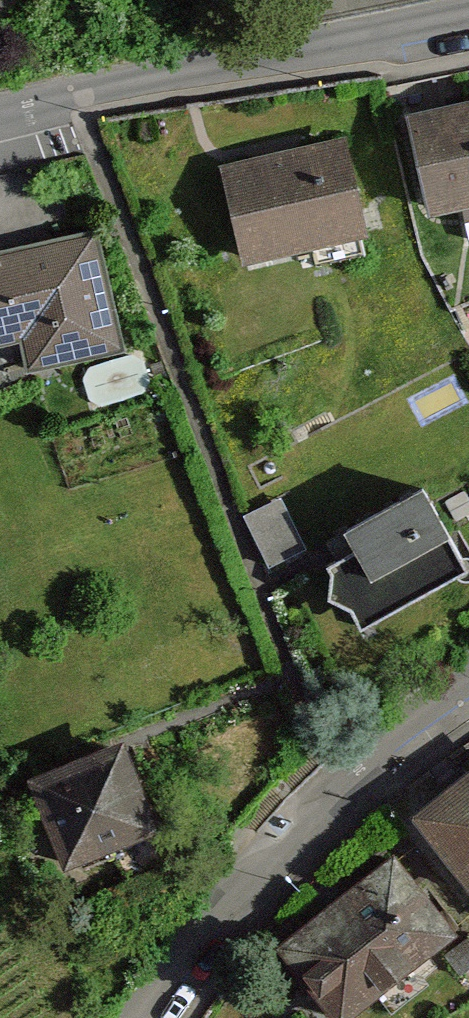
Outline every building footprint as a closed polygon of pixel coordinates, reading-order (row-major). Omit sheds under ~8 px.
[(405,105),(428,209),(462,201),(468,233),(468,91),(405,105)] [(346,135),(221,162),(242,256),(367,229),(346,135)] [(0,247),(0,341),(23,335),(30,364),(125,341),(96,225),(0,247)] [(328,596),(349,606),(361,627),(468,568),(468,564),(434,499),(331,557),(328,596)] [(292,517),(255,535),(269,562),(306,544),(292,517)] [(118,745),(38,776),(68,853),(147,823),(118,745)] [(427,821),(468,881),(468,792),(427,821)] [(278,943),(337,1017),(347,1017),(461,928),(397,848),(278,943)]
